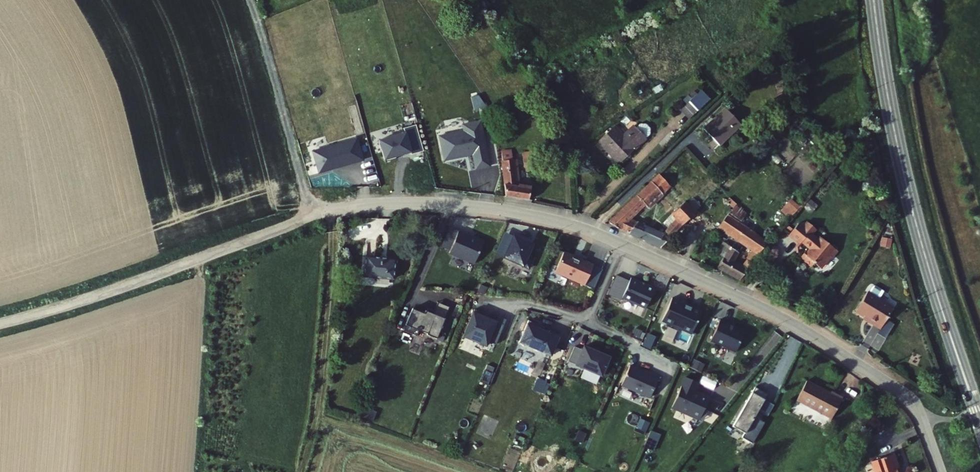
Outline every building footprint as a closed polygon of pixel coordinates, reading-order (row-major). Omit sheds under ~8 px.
[(728,92),(719,82),(697,103),(706,113),(728,92)] [(713,131),(714,133),(738,111),(734,107),(722,119),(724,121),(713,131)] [(751,126),(738,111),(714,133),(728,147),(751,126)] [(481,119),(460,123),(461,130),(437,135),(442,159),(469,153),(472,168),(491,164),(481,119)] [(405,133),(378,141),(385,164),(423,153),(415,126),(404,129),(405,133)] [(596,143),(619,166),(645,141),(632,127),(621,138),(612,129),(596,143)] [(538,161),(528,163),(532,177),(541,175),(538,161)] [(513,164),(502,167),(509,195),(530,201),(532,190),(518,186),(513,164)] [(692,204),(666,178),(618,222),(622,226),(647,238),(647,240),(671,250),(707,211),(695,200),(692,204)] [(725,190),(716,181),(706,192),(715,200),(725,190)] [(790,220),(800,207),(790,199),(780,211),(790,220)] [(771,256),(780,244),(739,219),(730,230),(766,253),(771,256)] [(844,244),(842,246),(833,238),(830,242),(823,235),(828,229),(820,221),(816,226),(812,222),(802,233),(812,242),(814,240),(821,248),(819,250),(818,249),(811,256),(822,266),(825,263),(827,260),(833,265),(841,257),(844,257),(849,252),(848,248),(844,244)] [(485,241),(449,226),(440,249),(449,253),(448,256),(474,267),(485,241)] [(534,247),(513,238),(502,263),(523,272),(524,269),(530,271),(535,258),(530,256),(534,247)] [(751,254),(735,244),(729,254),(736,258),(728,267),(751,280),(759,270),(754,268),(746,263),(751,254)] [(594,265),(564,252),(554,274),(593,291),(601,271),(593,268),(594,265)] [(761,260),(765,262),(771,256),(766,253),(761,260)] [(761,260),(754,268),(759,270),(765,262),(761,260)] [(395,263),(367,261),(366,280),(394,282),(395,263)] [(630,283),(617,277),(608,296),(622,302),(622,300),(645,311),(655,289),(632,279),(630,283)] [(875,321),(873,323),(885,331),(900,310),(875,293),(862,312),(875,321)] [(703,311),(673,298),(662,324),(692,336),(703,311)] [(449,308),(438,304),(432,317),(425,314),(424,317),(412,312),(406,328),(435,340),(449,308)] [(496,323),(473,314),(462,341),(486,350),(489,343),(496,346),(506,321),(498,318),(496,323)] [(747,331),(721,320),(710,344),(736,355),(747,331)] [(560,339),(526,326),(518,346),(551,360),(560,339)] [(583,352),(575,349),(569,363),(576,365),(575,369),(603,381),(612,359),(585,348),(583,352)] [(660,378),(631,365),(621,388),(650,401),(660,378)] [(489,385),(492,373),(483,371),(480,383),(489,385)] [(701,384),(684,377),(670,411),(700,423),(710,398),(697,393),(701,384)] [(807,383),(797,402),(833,420),(843,399),(836,395),(835,397),(807,383)] [(768,395),(755,388),(732,430),(745,437),(759,412),(768,417),(773,407),(765,402),(768,395)] [(896,456),(874,463),(874,465),(873,468),(874,471),(897,471),(900,470),(896,456)]
